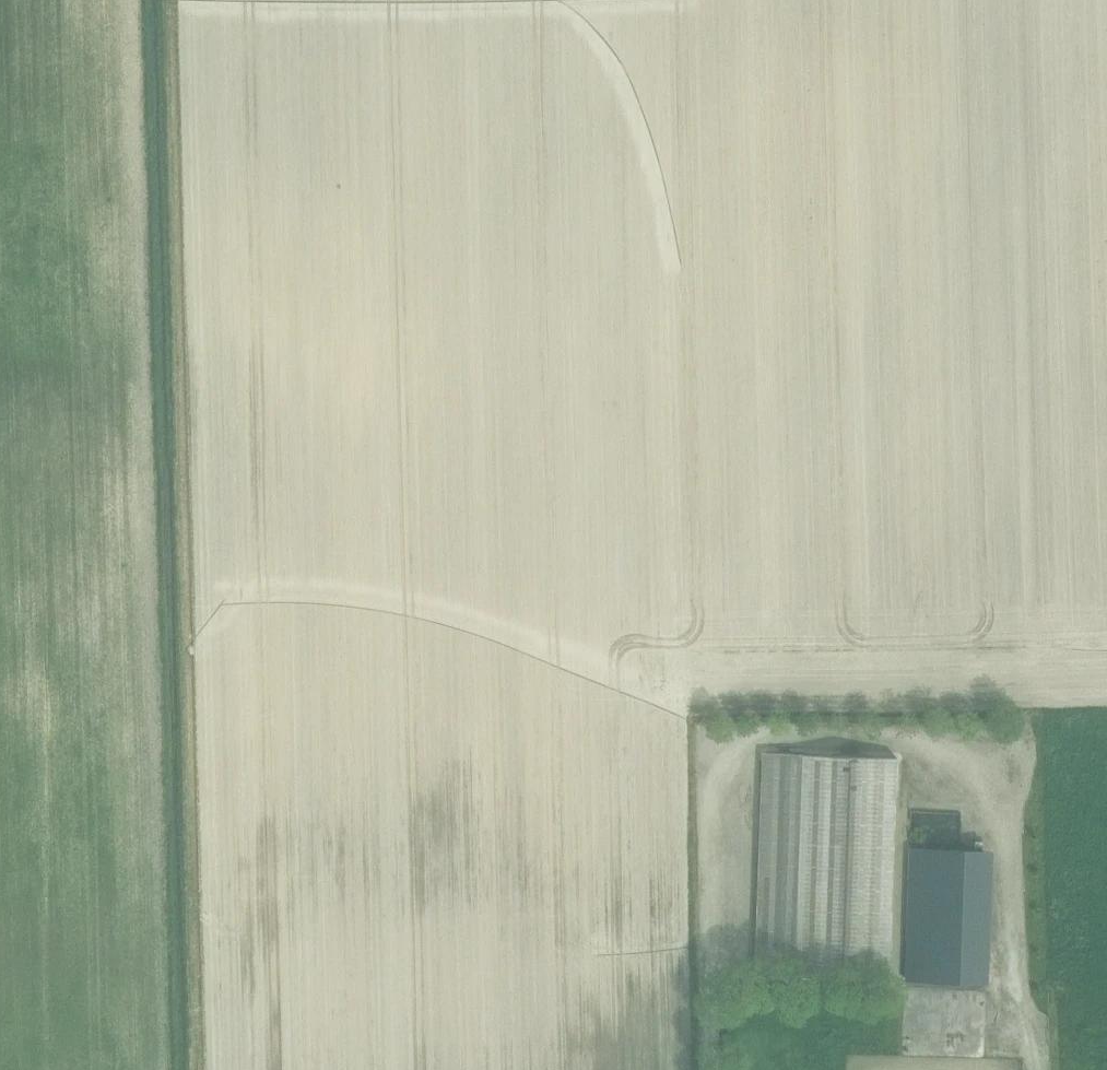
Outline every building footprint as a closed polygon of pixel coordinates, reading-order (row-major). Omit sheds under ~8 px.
[(897,757),(804,754),(762,752),(755,975),(889,980),(897,757)] [(987,983),(992,851),(910,848),(905,980),(987,983)]
